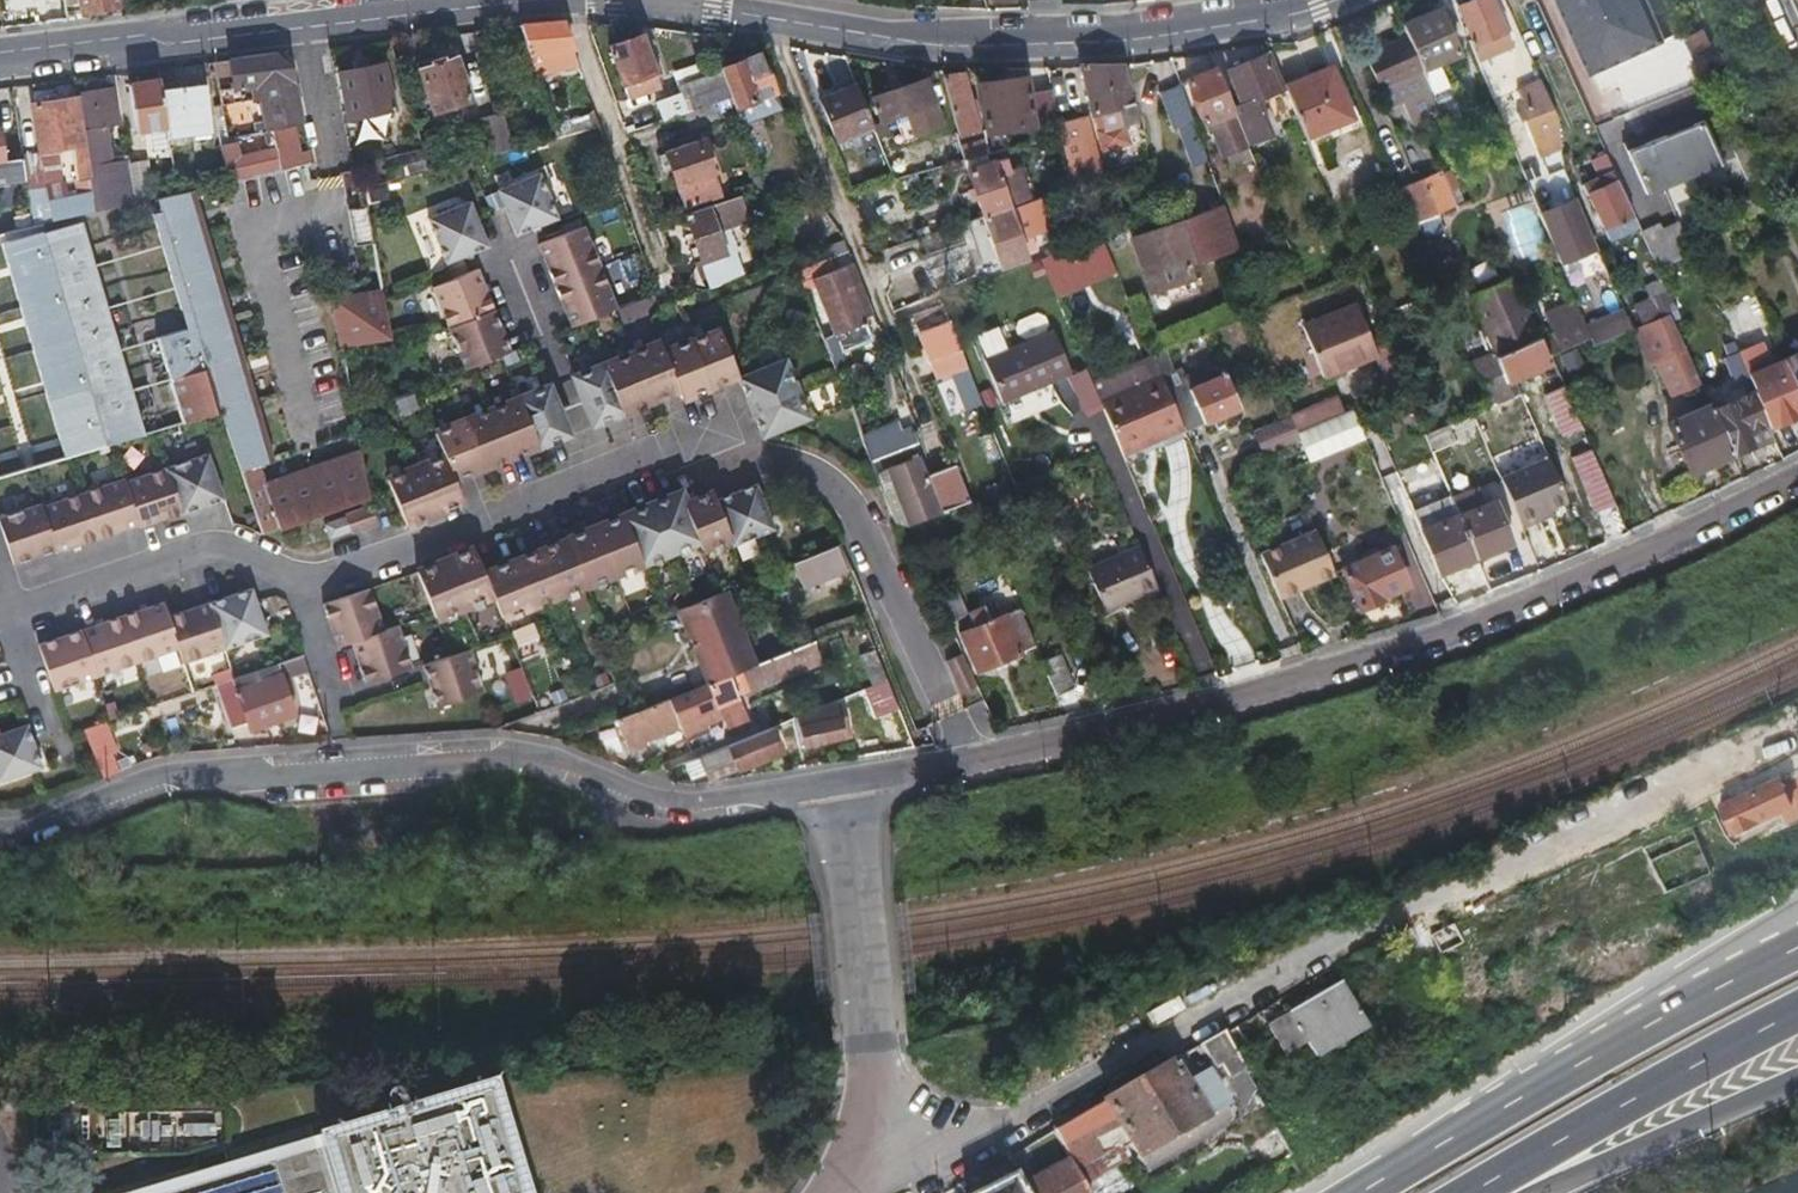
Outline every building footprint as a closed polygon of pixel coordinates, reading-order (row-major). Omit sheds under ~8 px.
[(78,11),(118,6),(117,0),(76,0),(78,11)] [(1497,49),(1511,43),(1506,33),(1509,32),(1495,0),(1474,0),(1461,5),(1477,45),(1479,44),(1483,55),(1497,49)] [(1597,73),(1668,39),(1650,0),(1563,0),(1597,73)] [(1467,55),(1445,5),(1441,8),(1406,22),(1412,35),(1445,114),(1453,132),(1474,123),(1455,80),(1458,79),(1453,67),(1450,68),(1448,63),(1467,55)] [(572,55),(567,40),(561,25),(520,27),(531,58),(572,55)] [(1703,29),(1684,38),(1691,54),(1711,46),(1703,29)] [(625,93),(640,87),(656,82),(638,32),(607,43),(625,93)] [(1412,35),(1371,53),(1392,104),(1408,97),(1420,124),(1445,114),(1412,35)] [(417,68),(426,91),(435,115),(482,97),(465,50),(417,68)] [(1270,50),(1262,53),(1268,67),(1275,64),(1270,50)] [(1256,101),(1285,90),(1285,88),(1275,64),(1268,67),(1262,53),(1231,66),(1246,106),(1233,110),(1238,122),(1246,144),(1270,135),(1256,101)] [(210,63),(216,95),(240,91),(239,85),(245,84),(248,101),(257,99),(262,131),(284,126),(296,123),(287,81),(287,65),(273,55),(210,63)] [(728,97),(733,109),(745,105),(772,94),(757,56),(718,71),(720,75),(728,97)] [(345,116),(367,111),(389,106),(380,62),(335,71),(345,116)] [(1086,67),(1092,104),(1094,114),(1116,109),(1131,106),(1124,67),(1086,67)] [(1189,79),(1196,100),(1204,122),(1213,118),(1218,129),(1238,122),(1233,110),(1217,67),(1189,79)] [(1285,88),(1285,90),(1305,141),(1355,121),(1333,69),(1285,88)] [(969,142),(972,141),(974,141),(965,100),(969,98),(963,74),(940,80),(954,142),(968,139),(969,142)] [(679,114),(728,97),(720,75),(682,89),(684,94),(657,104),(663,120),(679,114)] [(1557,106),(1544,78),(1521,88),(1532,115),(1526,117),(1543,156),(1564,148),(1561,116),(1557,106)] [(170,149),(168,135),(160,92),(157,79),(127,84),(134,130),(151,128),(152,134),(158,133),(161,151),(170,149)] [(878,127),(884,125),(889,123),(893,135),(933,125),(919,80),(868,95),(878,127)] [(1161,90),(1168,109),(1175,128),(1180,127),(1197,173),(1210,168),(1181,82),(1161,90)] [(989,135),(1058,124),(1058,122),(1053,93),(1028,96),(1026,83),(982,91),(989,135)] [(240,91),(216,95),(218,105),(248,101),(245,84),(239,85),(240,91)] [(160,92),(168,135),(208,129),(203,86),(160,92)] [(84,132),(101,130),(118,128),(112,89),(78,93),(84,132)] [(854,89),(836,95),(818,102),(833,137),(868,122),(854,89)] [(30,103),(34,126),(37,149),(66,146),(73,196),(45,201),(48,222),(91,212),(75,97),(30,103)] [(733,109),(728,97),(679,114),(685,132),(735,114),(733,109)] [(760,142),(745,105),(733,109),(735,114),(748,147),(760,142)] [(1133,121),(1131,106),(1116,109),(1118,124),(1133,121)] [(1700,119),(1698,115),(1696,111),(1675,121),(1678,129),(1653,141),(1631,151),(1650,192),(1724,157),(1705,116),(1700,119)] [(1058,124),(1059,133),(1077,128),(1076,119),(1058,122),(1058,124)] [(1650,133),(1653,141),(1678,129),(1675,121),(1650,133)] [(1077,128),(1059,133),(1067,186),(1099,175),(1091,124),(1077,128)] [(896,155),(884,125),(878,127),(870,129),(883,158),(896,155)] [(225,181),(236,178),(306,162),(303,150),(290,152),(284,126),(262,131),(255,133),(259,154),(221,163),(225,181)] [(653,154),(656,160),(658,165),(663,163),(680,205),(720,190),(700,137),(653,154)] [(956,151),(959,162),(989,153),(987,143),(956,151)] [(429,172),(426,162),(424,152),(402,158),(406,177),(429,172)] [(959,162),(960,163),(960,164),(989,157),(989,153),(959,162)] [(980,217),(1004,209),(1023,202),(1004,154),(989,157),(960,164),(980,217)] [(132,203),(140,201),(148,199),(142,160),(127,163),(132,203)] [(1440,213),(1460,204),(1445,168),(1401,187),(1415,223),(1417,223),(1440,213)] [(1610,175),(1596,181),(1583,188),(1588,199),(1590,198),(1604,226),(1635,213),(1614,169),(1608,171),(1610,175)] [(516,239),(557,222),(540,177),(498,193),(505,211),(516,239)] [(191,189),(155,197),(158,212),(150,214),(178,311),(219,298),(220,299),(223,298),(222,294),(221,295),(216,277),(217,276),(216,273),(215,273),(203,234),(204,233),(203,230),(202,230),(191,192),(192,192),(191,189)] [(1562,264),(1600,248),(1580,199),(1543,215),(1562,264)] [(680,212),(707,285),(732,276),(706,202),(680,212)] [(470,205),(428,221),(446,266),(488,250),(470,205)] [(1150,294),(1171,285),(1192,277),(1187,265),(1232,246),(1216,205),(1130,241),(1150,294)] [(1004,209),(980,217),(962,224),(982,272),(1023,256),(1004,209)] [(379,248),(375,230),(371,213),(354,216),(362,252),(379,248)] [(1448,230),(1440,213),(1417,223),(1425,241),(1427,240),(1448,230)] [(1682,224),(1673,228),(1663,232),(1659,221),(1641,228),(1658,264),(1693,249),(1682,224)] [(79,222),(43,231),(95,411),(106,448),(141,438),(79,222)] [(539,248),(555,288),(600,270),(584,229),(539,248)] [(1051,296),(1110,268),(1095,232),(1034,258),(1051,296)] [(362,252),(373,301),(390,297),(379,248),(362,252)] [(821,272),(818,262),(797,270),(800,280),(811,276),(821,272)] [(821,272),(811,276),(812,282),(829,329),(831,334),(837,351),(871,339),(862,312),(866,310),(850,266),(845,268),(844,263),(821,272)] [(555,288),(572,330),(617,311),(600,270),(555,288)] [(478,272),(433,290),(449,331),(494,313),(478,272)] [(1659,310),(1675,303),(1662,275),(1646,282),(1653,297),(1659,310)] [(811,276),(800,280),(802,285),(812,282),(811,276)] [(1515,277),(1471,296),(1494,350),(1471,360),(1490,406),(1515,396),(1497,353),(1539,334),(1515,277)] [(373,301),(367,303),(344,308),(353,353),(399,339),(390,297),(373,301)] [(1642,318),(1659,310),(1653,297),(1636,305),(1642,318)] [(219,298),(178,311),(183,331),(225,318),(225,316),(229,315),(223,298),(220,299),(219,298)] [(1550,358),(1591,339),(1576,300),(1546,313),(1553,330),(1540,336),(1550,358)] [(1372,348),(1355,304),(1300,324),(1322,374),(1375,354),(1385,380),(1369,386),(1377,405),(1407,392),(1386,341),(1372,348)] [(1659,358),(1673,391),(1702,378),(1672,310),(1638,326),(1653,361),(1659,358)] [(494,313),(449,331),(465,372),(511,354),(494,313)] [(153,340),(179,428),(222,415),(264,539),(370,505),(365,460),(262,487),(256,466),(268,462),(268,464),(272,463),(271,459),(270,459),(254,405),(255,405),(254,401),(253,401),(241,362),(242,362),(241,358),(240,359),(229,319),(230,319),(229,315),(225,316),(225,318),(183,331),(153,340)] [(1000,399),(1033,384),(1067,370),(1049,329),(982,358),(1000,399)] [(708,389),(736,378),(718,333),(690,344),(708,389)] [(837,351),(831,334),(823,337),(834,367),(842,364),(837,351)] [(1514,376),(1533,368),(1551,360),(1550,358),(1540,336),(1539,334),(1497,353),(1515,396),(1521,393),(1514,376)] [(1159,342),(1144,348),(1148,355),(1181,432),(1188,429),(1213,418),(1217,427),(1227,422),(1223,414),(1239,407),(1224,372),(1221,373),(1213,376),(1209,365),(1184,376),(1179,366),(1171,369),(1159,342)] [(708,389),(690,344),(661,356),(676,391),(680,401),(708,389)] [(1797,406),(1797,392),(1789,372),(1771,380),(1755,344),(1737,352),(1765,417),(1768,423),(1791,413),(1789,410),(1797,406)] [(631,357),(649,402),(676,391),(661,356),(657,346),(631,357)] [(1797,392),(1797,351),(1784,357),(1789,372),(1797,392)] [(1768,423),(1765,417),(1737,352),(1725,357),(1734,378),(1739,376),(1747,392),(1714,406),(1711,401),(1673,420),(1694,467),(1752,440),(1754,443),(1773,434),(1768,423)] [(966,369),(962,361),(959,353),(933,362),(939,378),(966,369)] [(1181,432),(1148,355),(1087,382),(1121,461),(1182,434),(1181,432)] [(649,402),(631,357),(603,368),(621,413),(649,402)] [(17,399),(5,359),(0,360),(0,405),(17,399)] [(783,363),(738,381),(749,409),(795,391),(783,363)] [(621,413),(603,368),(575,379),(593,424),(621,413)] [(1566,386),(1559,388),(1552,391),(1569,432),(1582,427),(1566,386)] [(537,447),(565,436),(547,391),(518,402),(537,447)] [(795,391),(749,409),(761,438),(806,419),(795,391)] [(1334,396),(1285,415),(1292,431),(1340,412),(1334,396)] [(537,447),(518,402),(491,413),(509,458),(537,447)] [(1362,437),(1349,408),(1340,412),(1292,431),(1295,438),(1304,459),(1362,437)] [(509,458),(491,413),(463,424),(481,469),(509,458)] [(1285,415),(1250,433),(1259,454),(1295,438),(1292,431),(1285,415)] [(1423,432),(1426,441),(1430,449),(1456,440),(1448,422),(1423,432)] [(481,469),(463,424),(435,435),(444,459),(453,480),(481,469)] [(925,443),(922,436),(919,430),(913,433),(918,446),(925,443)] [(894,433),(865,444),(872,462),(885,458),(901,452),(894,433)] [(1500,477),(1511,501),(1521,526),(1537,519),(1535,513),(1567,499),(1548,455),(1500,477)] [(140,529),(182,515),(224,501),(209,456),(124,483),(123,480),(39,507),(39,504),(0,518),(0,529),(12,564),(55,549),(56,552),(139,526),(140,529)] [(884,492),(896,487),(890,472),(885,458),(872,462),(884,492)] [(444,459),(416,470),(434,516),(463,504),(453,480),(444,459)] [(967,503),(960,486),(953,468),(925,479),(919,461),(890,472),(896,487),(912,525),(967,503)] [(434,516),(416,470),(387,482),(406,527),(434,516)] [(1601,471),(1593,475),(1585,478),(1599,513),(1615,506),(1601,471)] [(1449,499),(1473,559),(1511,543),(1487,484),(1449,499)] [(728,540),(732,549),(774,531),(755,487),(714,503),(728,540)] [(714,503),(711,494),(682,506),(697,541),(700,551),(728,540),(714,503)] [(682,506),(678,496),(650,508),(668,553),(697,541),(682,506)] [(1473,559),(1449,499),(1414,514),(1437,573),(1473,559)] [(378,527),(371,508),(345,516),(347,519),(351,532),(352,536),(378,527)] [(650,508),(622,519),(640,564),(668,553),(650,508)] [(347,519),(325,527),(329,539),(351,532),(347,519)] [(622,519),(594,530),(613,575),(640,564),(622,519)] [(594,530),(567,541),(585,587),(613,575),(594,530)] [(1311,530),(1258,555),(1277,600),(1331,576),(1311,530)] [(567,541),(540,552),(558,597),(585,587),(567,541)] [(1135,545),(1110,556),(1085,566),(1104,607),(1153,586),(1135,545)] [(474,551),(445,563),(464,608),(492,596),(483,575),(474,551)] [(796,566),(801,578),(806,590),(846,574),(837,551),(796,566)] [(540,552),(511,563),(529,609),(558,597),(540,552)] [(1362,614),(1373,610),(1383,605),(1382,603),(1409,591),(1396,561),(1347,582),(1362,614)] [(445,563),(417,574),(435,619),(464,608),(445,563)] [(511,563),(483,575),(492,596),(501,620),(529,609),(511,563)] [(267,633),(252,588),(210,602),(169,616),(164,602),(39,643),(54,688),(179,646),(184,660),(267,633)] [(1013,610),(1010,611),(1007,613),(1003,606),(995,611),(998,617),(985,623),(983,617),(970,623),(973,629),(960,635),(977,671),(1024,649),(1022,647),(1035,640),(1011,588),(1005,590),(1013,610)] [(352,644),(384,633),(370,591),(324,606),(338,649),(352,644)] [(757,667),(730,592),(683,609),(711,684),(734,676),(757,667)] [(954,592),(938,598),(949,622),(964,614),(954,592)] [(513,631),(522,655),(540,648),(531,624),(513,631)] [(384,633),(352,644),(366,685),(412,670),(398,629),(384,633)] [(734,676),(741,695),(824,663),(817,645),(757,667),(734,676)] [(866,656),(881,687),(895,682),(880,650),(866,656)] [(483,694),(469,651),(423,666),(430,690),(437,709),(483,694)] [(303,653),(221,680),(236,726),(255,719),(257,725),(299,711),(287,677),(308,670),(303,653)] [(1053,695),(1061,691),(1069,688),(1054,655),(1038,663),(1053,695)] [(513,703),(530,700),(524,668),(507,671),(513,703)] [(650,737),(681,724),(672,700),(622,718),(633,748),(651,741),(650,737)] [(722,719),(727,732),(729,737),(754,728),(747,709),(722,719)] [(798,729),(800,738),(802,747),(838,739),(835,721),(798,729)] [(101,778),(121,771),(105,722),(84,728),(101,778)] [(38,765),(23,723),(0,729),(0,776),(38,765)] [(702,775),(716,769),(731,764),(734,770),(779,752),(771,729),(695,758),(702,775)] [(705,781),(734,770),(731,764),(716,769),(702,775),(705,781)] [(1717,803),(1723,816),(1730,829),(1790,799),(1778,774),(1717,803)] [(1297,1040),(1302,1050),(1308,1060),(1363,1028),(1336,981),(1263,1024),(1279,1050),(1297,1040)] [(1193,1044),(1201,1053),(1208,1062),(1219,1057),(1242,1100),(1250,1089),(1220,1033),(1218,1029),(1193,1044)] [(1200,1069),(1194,1073),(1188,1076),(1182,1066),(1173,1071),(1170,1066),(1176,1063),(1172,1057),(1100,1099),(1132,1153),(1218,1103),(1200,1069)] [(265,1168),(180,1192),(514,1192),(498,1137),(504,1135),(495,1102),(495,1101),(265,1168)] [(1066,1158),(1080,1184),(1121,1160),(1111,1142),(1096,1150),(1075,1114),(1050,1129),(1066,1158)] [(1080,1184),(1066,1158),(1016,1184),(1021,1192),(1086,1192),(1080,1184)] [(1016,1184),(1010,1172),(970,1192),(1021,1192),(1016,1184)]
